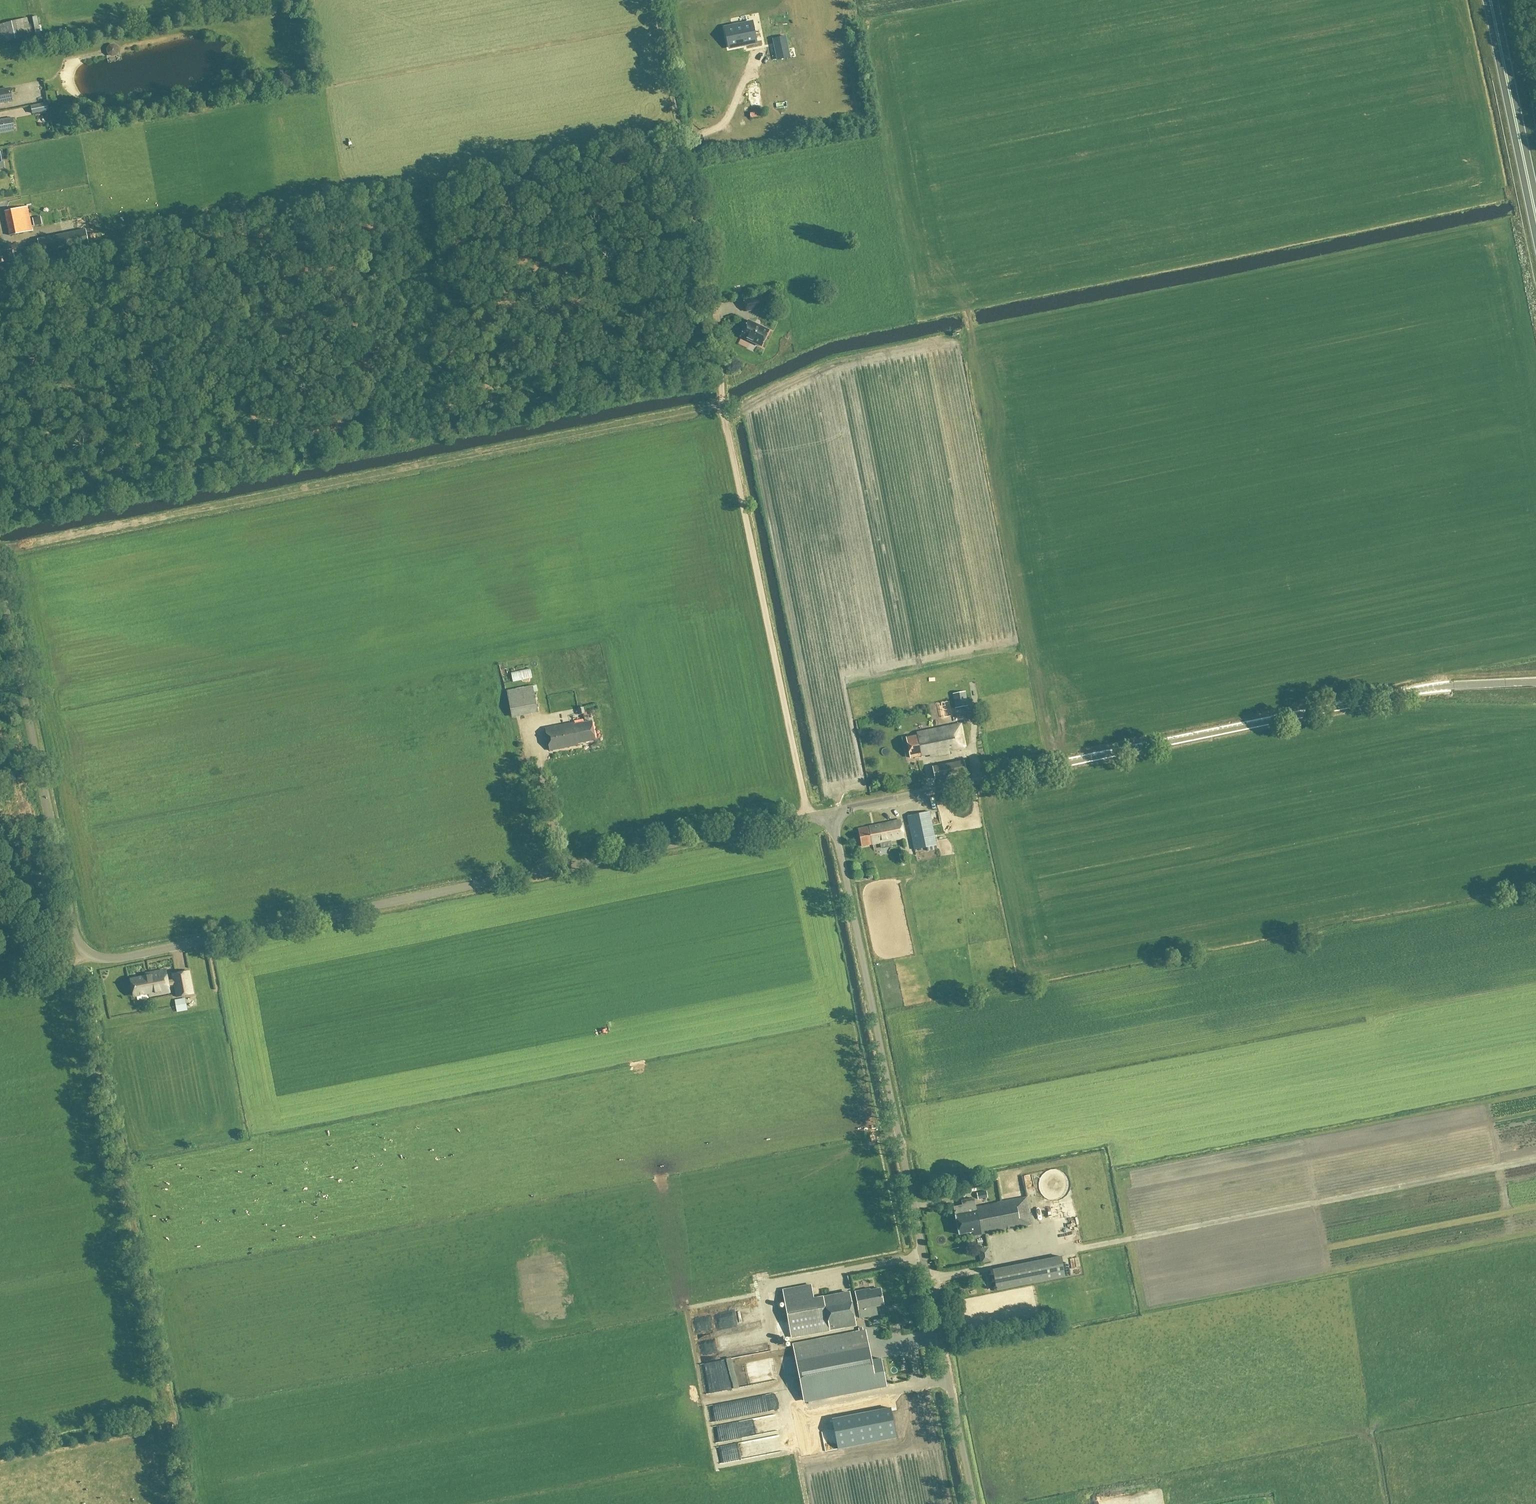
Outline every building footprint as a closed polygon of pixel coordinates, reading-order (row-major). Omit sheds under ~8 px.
[(0,25),(0,37),(4,37),(5,42),(31,37),(27,19),(0,25)] [(736,27),(725,29),(729,49),(757,44),(753,24),(740,26),(739,25),(735,26),(736,27)] [(775,40),(763,43),(767,63),(779,61),(775,40)] [(797,62),(799,73),(819,70),(817,59),(797,62)] [(793,90),(791,80),(769,84),(770,94),(793,90)] [(12,100),(10,88),(0,90),(0,103),(12,100)] [(31,107),(32,114),(48,111),(47,104),(31,107)] [(0,120),(0,133),(14,130),(12,118),(0,120)] [(794,129),(817,128),(816,119),(794,120),(794,129)] [(35,123),(22,123),(22,134),(35,133),(35,123)] [(27,206),(4,211),(9,235),(32,231),(27,206)] [(39,225),(42,237),(47,235),(44,224),(39,225)] [(62,235),(38,240),(41,254),(65,249),(62,235)] [(765,246),(766,255),(789,252),(788,243),(765,246)] [(760,297),(744,300),(746,312),(762,309),(760,297)] [(769,331),(748,321),(740,337),(761,347),(769,331)] [(513,675),(515,683),(534,679),(532,671),(513,675)] [(532,685),(506,690),(511,717),(537,712),(532,685)] [(952,693),(955,708),(966,706),(964,692),(952,693)] [(1022,711),(1018,712),(1019,718),(1028,716),(1025,698),(1020,699),(1022,711)] [(935,708),(936,720),(953,719),(952,706),(935,708)] [(573,723),(544,728),(549,751),(577,745),(577,743),(594,740),(591,721),(573,724),(573,723)] [(965,747),(960,724),(916,733),(917,735),(906,738),(910,758),(929,754),(930,757),(948,753),(948,750),(965,747)] [(936,845),(929,811),(907,816),(914,849),(936,845)] [(880,824),(858,829),(861,846),(876,844),(904,838),(900,820),(880,824)] [(130,980),(133,995),(148,992),(149,995),(169,992),(168,986),(174,985),(176,996),(193,993),(189,971),(172,975),(173,980),(167,982),(165,970),(145,974),(145,977),(130,980)] [(187,1010),(185,998),(174,1000),(176,1012),(187,1010)] [(986,1191),(977,1193),(978,1200),(987,1198),(986,1191)] [(976,1212),(956,1216),(959,1234),(973,1231),(974,1236),(1031,1224),(1026,1197),(991,1204),(975,1207),(976,1212)] [(976,1212),(975,1207),(973,1198),(961,1201),(962,1205),(954,1207),(956,1216),(976,1212)] [(1065,1277),(1061,1257),(992,1271),(996,1291),(1065,1277)] [(829,1331),(856,1326),(849,1293),(813,1300),(811,1286),(782,1291),(791,1338),(829,1331)] [(865,1291),(855,1293),(860,1319),(877,1316),(875,1308),(883,1306),(880,1290),(865,1293),(865,1291)] [(906,1339),(904,1325),(892,1327),(895,1341),(906,1339)] [(865,1331),(792,1345),(803,1401),(886,1385),(881,1359),(871,1361),(865,1331)] [(703,1347),(699,1349),(703,1357),(707,1355),(703,1347)] [(765,1382),(777,1381),(777,1368),(764,1369),(765,1382)] [(821,1422),(827,1452),(886,1440),(880,1411),(821,1422)]
